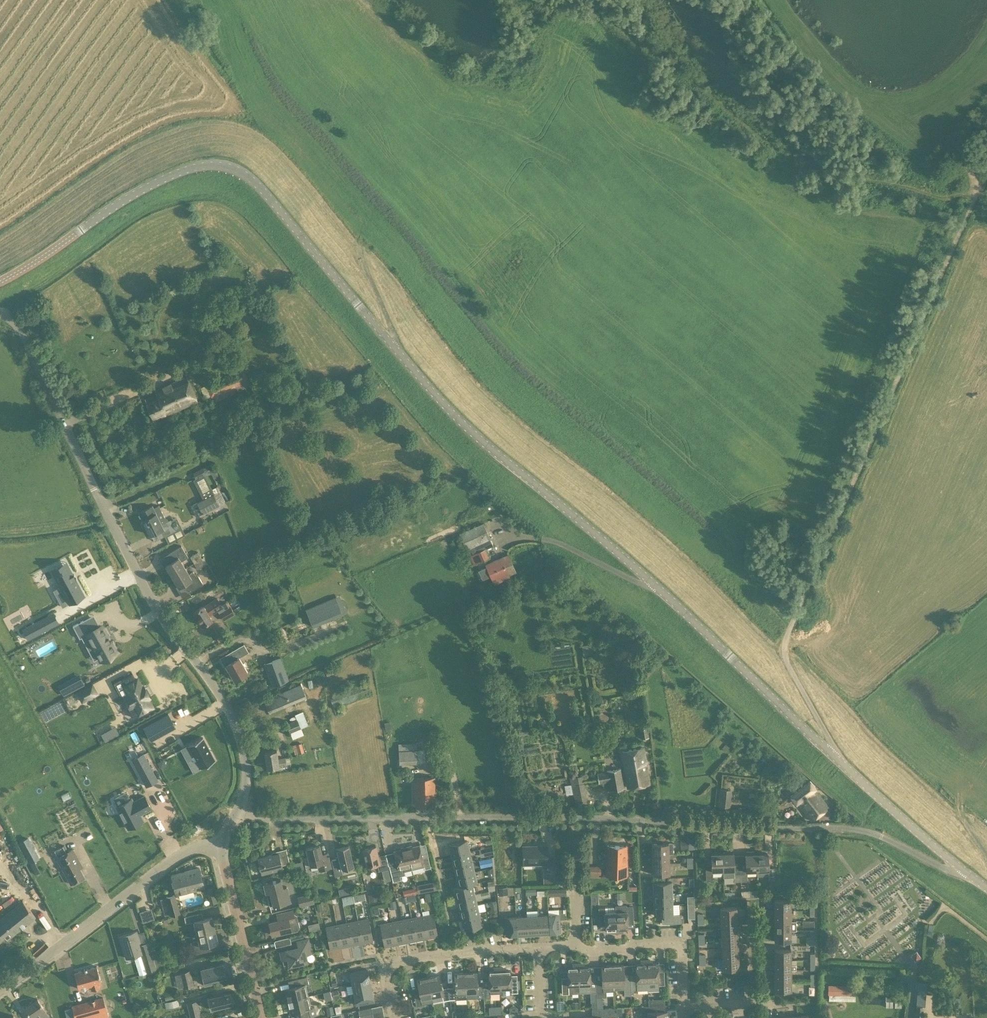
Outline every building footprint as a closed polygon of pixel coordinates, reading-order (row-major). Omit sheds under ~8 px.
[(205,385),(211,397),(249,380),(243,368),(205,385)] [(161,417),(197,401),(187,377),(162,387),(163,390),(156,393),(158,399),(146,404),(152,418),(160,415),(161,417)] [(196,517),(202,513),(219,505),(213,493),(204,475),(210,472),(207,465),(194,472),(196,476),(192,479),(202,499),(190,505),(196,517)] [(175,530),(170,519),(168,520),(166,518),(165,518),(159,505),(153,508),(152,505),(138,512),(143,521),(142,522),(144,527),(146,527),(150,534),(159,530),(162,537),(175,530)] [(493,546),(483,523),(459,533),(467,550),(470,548),(472,553),(470,553),(471,555),(469,556),(473,565),(475,564),(490,558),(486,549),(493,546)] [(165,565),(172,576),(185,568),(181,561),(188,557),(181,546),(168,553),(172,561),(165,565)] [(190,556),(194,563),(202,558),(197,551),(190,556)] [(516,571),(509,554),(485,565),(494,583),(510,576),(509,574),(516,571)] [(205,564),(202,558),(194,563),(198,569),(205,564)] [(66,560),(52,568),(70,601),(84,594),(66,560)] [(193,572),(189,574),(185,568),(172,576),(175,582),(178,587),(184,584),(189,592),(203,583),(197,575),(196,576),(193,572)] [(313,627),(343,615),(335,597),(305,609),(313,627)] [(217,610),(219,613),(228,606),(226,602),(221,605),(217,598),(211,602),(203,606),(194,611),(202,626),(212,620),(209,615),(216,611),(217,610)] [(223,621),(235,614),(230,605),(228,606),(219,613),(223,621)] [(43,617),(22,628),(28,639),(49,628),(43,617)] [(83,620),(73,626),(80,638),(81,637),(87,635),(87,636),(96,651),(99,658),(101,661),(110,656),(114,654),(114,653),(116,652),(113,647),(110,641),(111,641),(109,637),(108,637),(102,626),(100,626),(89,632),(83,620)] [(60,628),(49,634),(52,640),(63,634),(60,628)] [(239,657),(248,652),(243,644),(228,653),(232,660),(225,664),(234,680),(247,672),(239,657)] [(288,680),(280,657),(263,663),(271,686),(288,680)] [(143,686),(142,686),(137,678),(135,679),(132,672),(121,678),(129,694),(124,696),(130,707),(128,709),(132,717),(139,713),(145,710),(146,712),(152,709),(151,707),(152,706),(148,698),(150,697),(143,686)] [(84,684),(81,677),(68,684),(72,690),(84,684)] [(269,713),(306,697),(301,683),(263,699),(269,713)] [(98,693),(92,684),(76,692),(81,702),(98,693)] [(175,726),(168,714),(144,727),(150,739),(175,726)] [(300,729),(297,720),(286,724),(290,733),(300,729)] [(115,725),(101,733),(105,740),(119,733),(115,725)] [(641,738),(649,737),(647,727),(639,728),(641,738)] [(203,737),(188,745),(189,746),(189,745),(200,767),(200,768),(201,768),(215,760),(203,738),(203,737)] [(525,751),(540,748),(539,740),(524,743),(525,751)] [(293,746),(296,753),(302,751),(299,743),(293,746)] [(627,787),(650,783),(643,747),(621,751),(627,787)] [(417,749),(416,749),(399,750),(400,763),(417,762),(417,749)] [(278,765),(285,764),(285,757),(277,758),(276,750),(264,752),(266,769),(278,767),(278,765)] [(143,753),(132,759),(146,786),(158,779),(143,753)] [(609,789),(624,787),(620,768),(596,772),(598,783),(607,781),(609,789)] [(726,774),(725,786),(749,788),(750,776),(726,774)] [(414,805),(435,805),(434,776),(414,777),(414,805)] [(585,797),(581,778),(569,780),(570,786),(564,788),(566,796),(572,794),(573,800),(585,797)] [(810,820),(828,807),(815,789),(816,789),(810,780),(789,796),(796,804),(797,803),(810,820)] [(719,798),(729,799),(730,791),(720,789),(719,798)] [(143,813),(152,809),(145,796),(133,802),(132,799),(117,807),(128,829),(143,821),(140,814),(143,812),(143,813)] [(30,863),(34,861),(40,858),(28,836),(18,841),(30,863)] [(452,855),(469,851),(467,840),(449,844),(452,855)] [(652,855),(668,854),(673,854),(672,843),(651,844),(652,855)] [(64,844),(51,851),(55,858),(57,858),(71,884),(84,876),(80,867),(77,864),(80,862),(72,847),(67,850),(64,844)] [(319,870),(331,867),(328,856),(322,857),(319,845),(306,848),(310,865),(318,864),(319,870)] [(341,869),(353,866),(349,845),(336,848),(338,856),(336,859),(331,860),(335,876),(342,874),(341,869)] [(411,845),(406,847),(412,869),(424,866),(425,869),(431,868),(428,856),(422,857),(419,845),(412,847),(411,845)] [(472,850),(474,858),(492,853),(490,845),(472,850)] [(375,846),(361,850),(365,867),(377,865),(378,871),(388,868),(385,854),(377,856),(375,846)] [(547,872),(556,872),(555,858),(547,858),(547,846),(523,847),(523,863),(532,863),(532,865),(547,865),(547,872)] [(626,876),(627,846),(607,846),(606,875),(626,876)] [(412,869),(406,847),(401,848),(401,849),(394,851),(397,864),(389,865),(393,882),(401,880),(400,875),(405,874),(404,871),(412,869)] [(519,847),(501,848),(501,867),(519,866),(519,847)] [(271,855),(257,858),(261,874),(277,870),(282,868),(281,865),(289,863),(286,851),(277,853),(271,855)] [(472,861),(469,851),(452,855),(454,865),(472,861)] [(723,870),(722,853),(711,854),(712,868),(706,869),(706,881),(712,880),(712,871),(723,870)] [(733,853),(722,853),(723,870),(723,876),(734,876),(734,881),(740,881),(740,869),(734,869),(733,853)] [(746,869),(740,869),(740,881),(747,881),(746,871),(757,870),(756,853),(745,854),(746,869)] [(756,853),(757,870),(757,875),(768,875),(768,880),(775,879),(774,867),(768,868),(767,853),(756,853)] [(668,864),(668,854),(652,855),(652,865),(668,864)] [(489,856),(477,860),(479,867),(491,864),(489,856)] [(474,872),(472,861),(454,865),(457,876),(474,872)] [(668,875),(668,864),(652,865),(652,875),(668,875)] [(176,895),(204,887),(199,868),(171,875),(176,895)] [(382,870),(383,877),(385,876),(386,880),(390,879),(388,869),(382,870)] [(477,883),(474,872),(457,876),(459,886),(459,887),(472,884),(477,883)] [(269,906),(290,901),(287,886),(282,887),(280,879),(264,883),(269,906)] [(401,888),(403,896),(434,889),(433,881),(401,888)] [(654,893),(672,893),(671,882),(654,882),(654,893)] [(459,887),(459,886),(454,887),(457,898),(474,894),(472,884),(459,887)] [(498,894),(512,893),(511,886),(497,887),(498,894)] [(342,903),(365,900),(364,892),(341,895),(342,903)] [(681,900),(685,900),(685,895),(692,895),(692,892),(681,892),(681,900)] [(312,893),(297,897),(299,907),(314,903),(312,893)] [(654,893),(654,904),(672,904),(672,893),(654,893)] [(477,905),(474,894),(457,898),(459,909),(477,905)] [(171,916),(179,914),(174,895),(166,897),(171,916)] [(326,899),(327,915),(334,914),(333,903),(339,903),(339,898),(326,899)] [(773,910),(790,910),(790,899),(773,899),(773,910)] [(36,917),(22,900),(0,918),(0,940),(5,936),(7,939),(21,929),(20,928),(27,923),(36,917)] [(494,900),(483,902),(485,912),(495,910),(494,900)] [(672,904),(654,904),(655,915),(662,915),(662,923),(681,923),(681,914),(672,914),(672,904)] [(479,915),(477,905),(459,909),(462,919),(479,915)] [(632,906),(626,906),(626,905),(614,906),(615,907),(615,912),(616,933),(619,933),(619,931),(621,929),(628,929),(627,928),(627,919),(633,919),(632,906)] [(138,911),(142,922),(153,918),(149,907),(138,911)] [(616,933),(615,912),(615,907),(597,908),(598,920),(604,920),(605,930),(610,930),(612,931),(612,933),(616,933)] [(719,918),(736,917),(736,907),(719,908),(719,918)] [(559,909),(548,909),(548,914),(549,932),(560,932),(559,909)] [(278,920),(269,922),(272,935),(290,930),(290,931),(296,930),(299,926),(296,915),(293,913),(292,910),(281,913),(277,914),(278,920)] [(790,920),(790,910),(773,910),(773,920),(790,920)] [(194,921),(197,934),(214,930),(211,917),(200,920),(199,914),(184,917),(186,923),(194,921)] [(433,914),(423,916),(427,938),(438,935),(433,914)] [(537,915),(538,933),(549,932),(548,914),(537,915)] [(482,926),(479,915),(462,919),(464,930),(482,926)] [(537,915),(526,916),(528,934),(538,933),(537,915)] [(423,916),(412,918),(416,940),(427,938),(423,916)] [(506,935),(517,934),(516,916),(505,917),(506,935)] [(517,934),(528,934),(526,916),(516,916),(517,934)] [(737,928),(736,917),(719,918),(720,928),(737,928)] [(412,918),(401,920),(406,942),(416,940),(412,918)] [(369,919),(358,921),(362,943),(373,940),(369,919)] [(401,920),(391,922),(395,944),(406,942),(401,920)] [(790,920),(773,920),(773,930),(790,930),(796,930),(796,920),(790,920)] [(358,921),(347,923),(351,945),(362,943),(358,921)] [(395,944),(391,922),(380,924),(384,946),(395,944)] [(347,923),(336,925),(341,947),(351,945),(347,923)] [(341,947),(336,925),(326,927),(330,949),(341,947)] [(720,939),(737,938),(737,928),(720,928),(720,939)] [(214,930),(197,934),(199,940),(190,942),(193,955),(207,951),(206,945),(217,942),(214,930)] [(790,941),(790,930),(773,930),(773,941),(790,941)] [(155,970),(152,959),(147,943),(141,945),(136,931),(119,936),(126,959),(143,954),(149,972),(155,970)] [(737,938),(720,939),(721,949),(738,948),(737,938)] [(305,954),(311,952),(308,939),(297,941),(298,947),(280,951),(283,965),(289,963),(290,965),(307,961),(305,954)] [(738,959),(738,948),(721,949),(721,959),(738,959)] [(773,949),(773,959),(790,959),(790,949),(773,949)] [(915,961),(920,956),(916,951),(911,955),(915,961)] [(739,969),(738,959),(721,959),(722,970),(739,969)] [(790,959),(773,959),(773,969),(790,969),(790,959)] [(646,961),(647,988),(647,989),(658,988),(658,985),(664,985),(663,973),(658,973),(657,963),(651,963),(649,962),(649,960),(646,961)] [(636,988),(647,988),(646,961),(642,961),(642,962),(640,964),(635,964),(635,974),(629,975),(629,979),(630,990),(636,989),(636,988)] [(226,977),(222,963),(199,969),(203,985),(211,983),(211,981),(226,977)] [(578,994),(578,964),(573,964),(574,966),(572,968),(566,968),(567,978),(561,979),(561,995),(578,994)] [(581,964),(578,964),(578,994),(596,993),(595,981),(595,977),(589,977),(588,967),(583,967),(581,966),(581,964)] [(622,965),(611,966),(612,989),(623,989),(623,995),(630,994),(630,990),(629,979),(623,979),(622,965)] [(99,983),(101,983),(96,966),(74,973),(79,989),(90,986),(91,991),(100,988),(99,983)] [(595,981),(596,993),(596,998),(605,997),(605,990),(612,989),(611,966),(600,966),(601,980),(595,981)] [(483,986),(483,997),(490,997),(490,995),(500,995),(500,994),(498,968),(495,968),(495,971),(494,972),(488,972),(489,982),(483,982),(483,986)] [(516,974),(510,974),(510,971),(504,972),(503,970),(502,968),(498,968),(500,994),(510,993),(517,993),(517,990),(517,981),(517,980),(516,974)] [(352,983),(369,980),(367,969),(350,973),(352,983)] [(773,969),(773,980),(790,980),(790,969),(773,969)] [(193,986),(190,970),(180,972),(183,988),(193,986)] [(466,992),(465,972),(454,973),(455,987),(448,987),(450,999),(456,999),(466,998),(466,992)] [(477,998),(483,997),(483,986),(477,986),(476,972),(465,972),(466,992),(477,992),(477,998)] [(439,975),(428,977),(432,996),(442,994),(443,1001),(450,999),(448,987),(441,989),(439,975)] [(292,987),(285,989),(288,1001),(308,996),(305,985),(309,984),(307,976),(291,980),(292,987)] [(433,1003),(432,996),(428,977),(417,979),(420,993),(414,994),(416,1006),(433,1003)] [(352,983),(354,994),(372,991),(369,980),(352,983)] [(790,980),(773,980),(773,990),(790,990),(790,980)] [(828,994),(829,994),(855,995),(856,995),(856,985),(828,984),(828,994)] [(374,1001),(372,991),(354,994),(356,1005),(374,1001)] [(208,997),(207,997),(210,1009),(211,1009),(210,1009),(232,1004),(229,992),(208,998),(208,997)] [(75,1017),(105,1017),(109,1017),(103,996),(72,1005),(75,1017)] [(288,1001),(291,1013),(294,1012),(295,1017),(299,1017),(300,1017),(316,1014),(314,1006),(310,1007),(308,996),(288,1001)] [(949,997),(949,1006),(959,1006),(958,997),(949,997)] [(24,1008),(31,1017),(44,1017),(48,1015),(43,1009),(44,1009),(37,999),(24,1008)] [(187,1003),(190,1017),(193,1017),(200,1016),(197,1000),(187,1003)] [(487,1005),(488,1013),(500,1013),(499,1005),(487,1005)] [(647,1017),(667,1017),(666,1011),(652,1012),(652,1006),(640,1007),(640,1013),(647,1012),(647,1017)] [(923,1006),(916,1006),(915,1017),(922,1017),(923,1006)] [(358,1010),(359,1016),(372,1014),(371,1007),(358,1010)] [(605,1017),(619,1016),(618,1008),(604,1008),(605,1017)]
